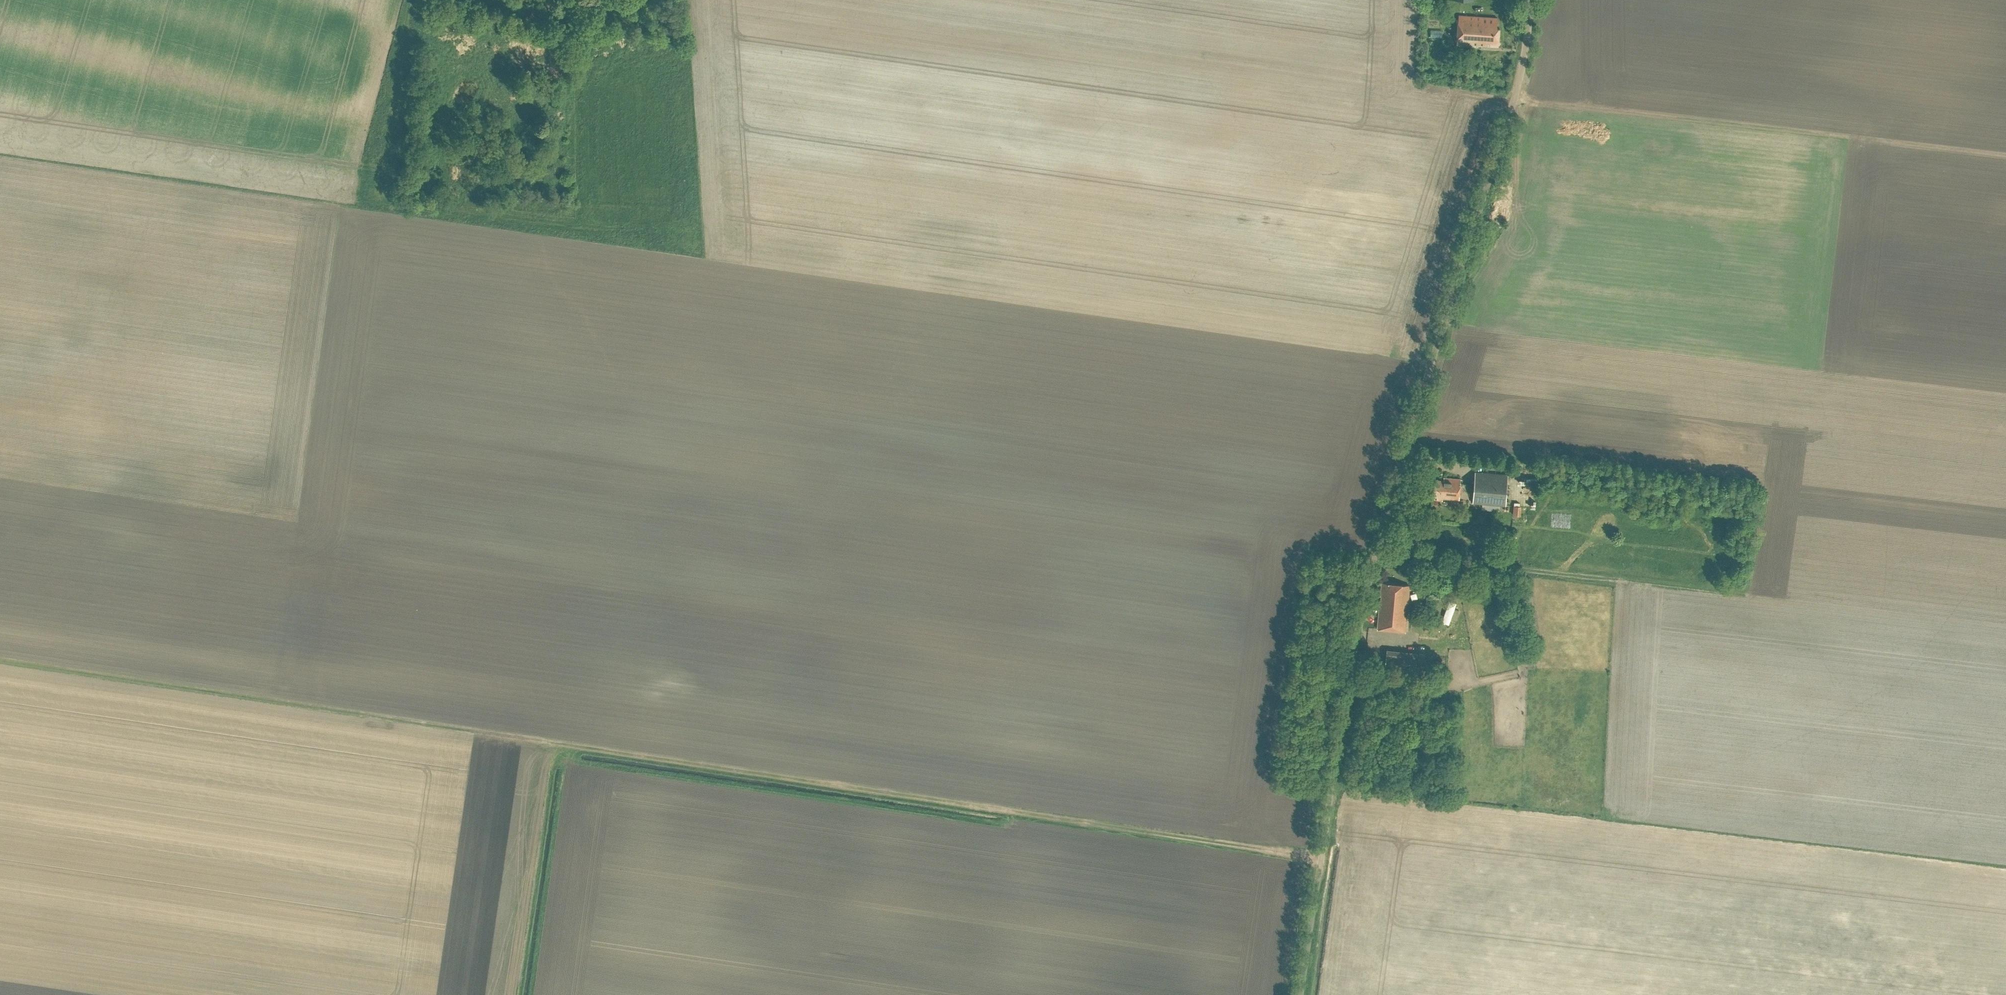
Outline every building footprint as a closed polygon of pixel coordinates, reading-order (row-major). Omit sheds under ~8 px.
[(1459,15),(1456,45),(1460,45),(1460,44),(1481,45),(1481,44),(1498,46),(1500,27),(1497,27),(1497,18),(1459,15)] [(1475,470),(1473,501),(1506,504),(1508,472),(1475,470)] [(1432,479),(1430,499),(1442,500),(1442,497),(1459,498),(1460,478),(1443,477),(1443,480),(1432,479)] [(1382,582),(1378,628),(1405,630),(1409,584),(1382,582)] [(1449,600),(1442,621),(1449,624),(1450,619),(1455,621),(1458,610),(1454,608),(1456,602),(1449,600)] [(1385,648),(1383,662),(1423,666),(1425,653),(1385,648)]
